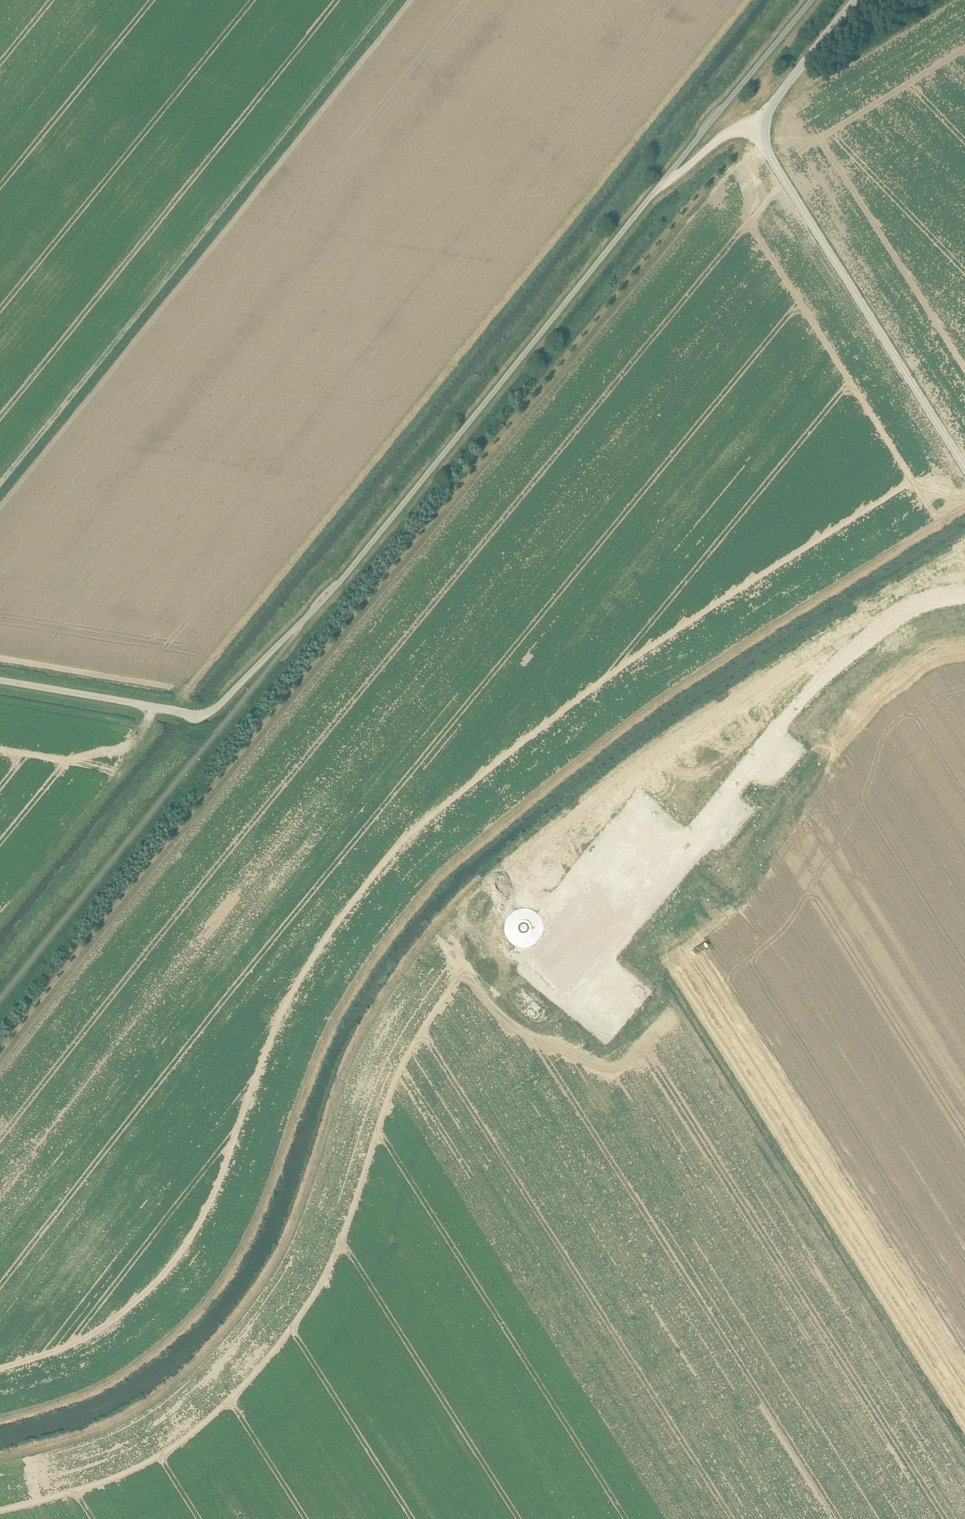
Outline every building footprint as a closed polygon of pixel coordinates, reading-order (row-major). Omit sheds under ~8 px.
[(517,926),(516,928),(517,930),(518,933),(519,934),(522,935),(524,936),(526,935),(528,934),(530,933),(531,930),(532,928),(531,926),(530,924),(528,922),(526,921),(524,920),(522,921),(519,922),(518,924),(517,926)]
